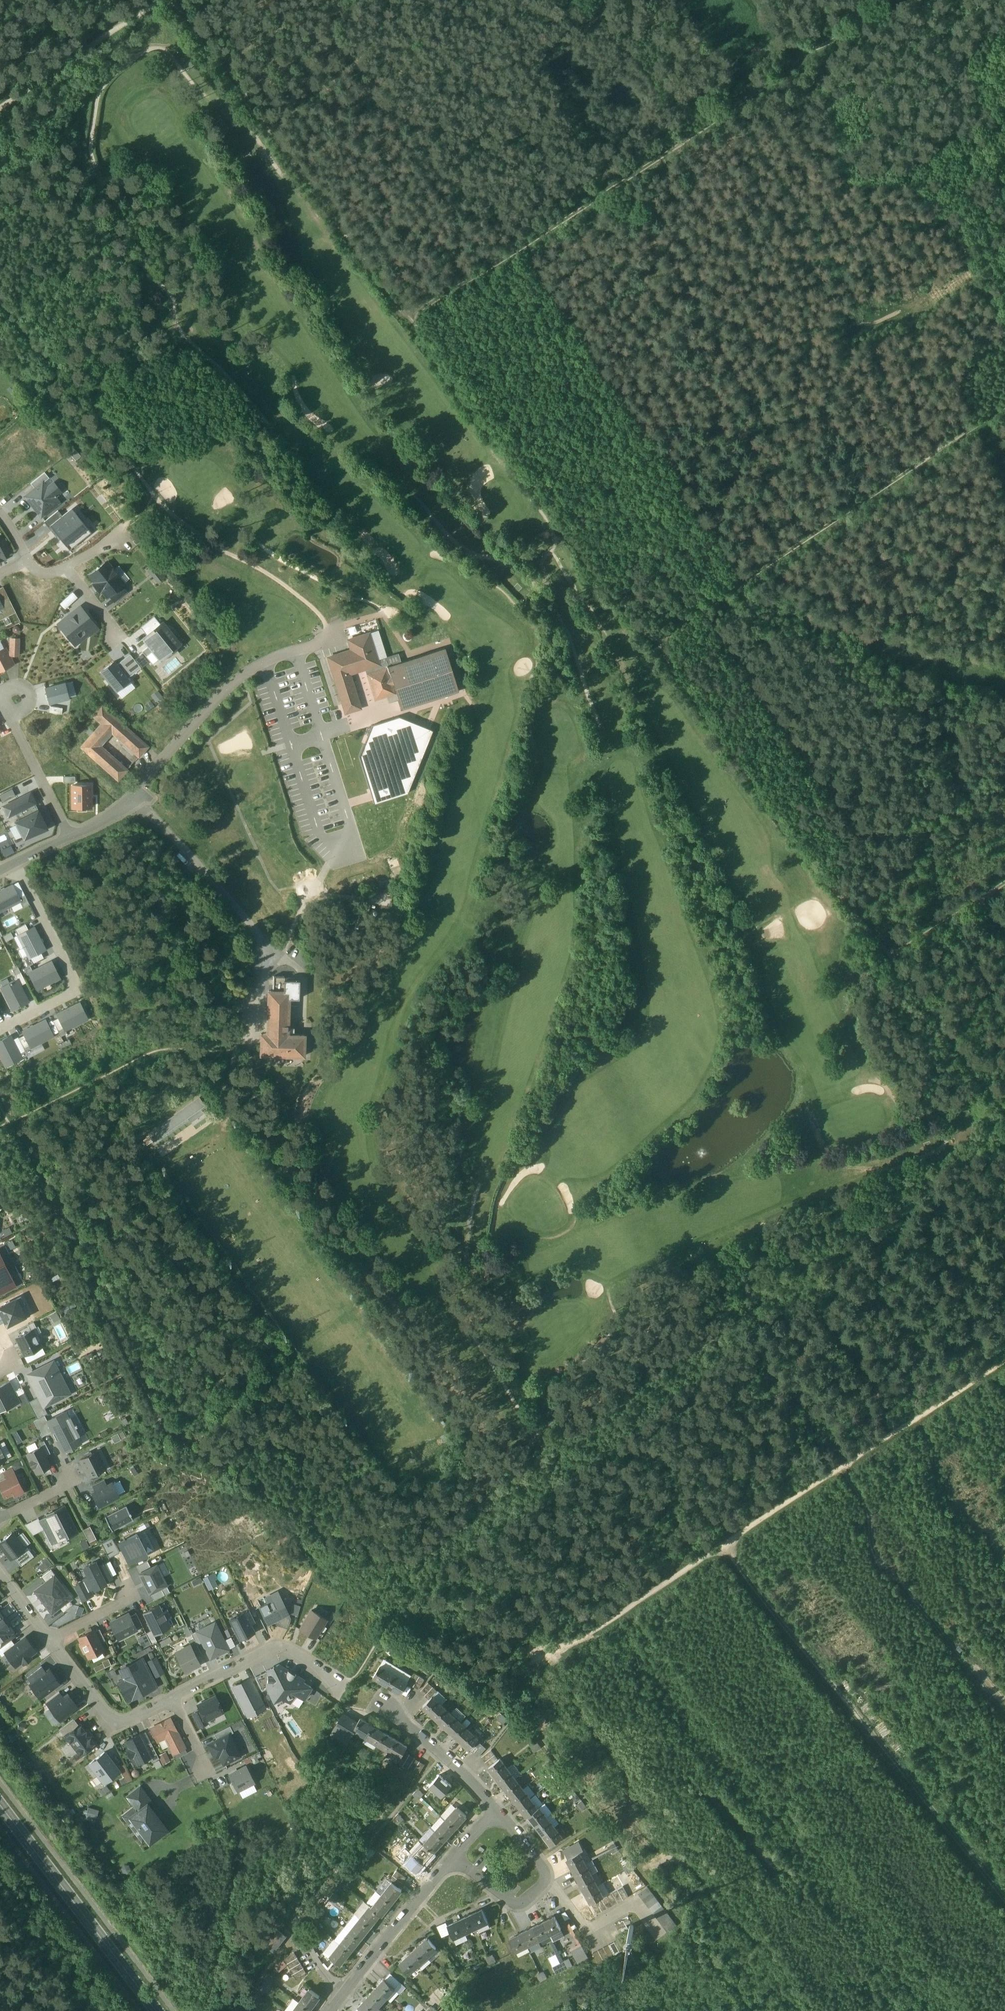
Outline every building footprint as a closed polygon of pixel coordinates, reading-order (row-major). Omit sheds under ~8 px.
[(296,383),(291,385),(303,409),(307,407),(296,383)] [(31,482),(35,487),(42,481),(48,477),(44,472),(31,482)] [(35,487),(25,495),(40,514),(58,501),(54,496),(60,491),(53,482),(47,487),(42,481),(35,487)] [(62,514),(49,524),(69,549),(91,531),(71,507),(62,514)] [(49,524),(62,514),(58,509),(45,519),(49,524)] [(124,583),(105,560),(90,572),(95,579),(93,581),(97,586),(99,585),(107,595),(109,593),(123,583),(124,583)] [(123,583),(109,593),(114,599),(127,589),(123,583)] [(7,613),(14,610),(2,585),(0,586),(0,602),(2,606),(0,606),(0,617),(7,613)] [(72,589),(59,601),(65,606),(77,594),(72,589)] [(84,610),(76,616),(62,628),(74,643),(96,626),(84,610)] [(58,622),(62,628),(76,616),(72,611),(58,622)] [(147,632),(149,634),(155,630),(153,627),(159,622),(153,614),(140,625),(146,633),(147,632)] [(159,657),(169,648),(170,649),(180,642),(162,620),(159,622),(153,627),(155,630),(149,634),(144,638),(148,644),(152,649),(159,657)] [(385,658),(377,661),(368,630),(347,637),(350,647),(327,654),(343,705),(344,709),(358,705),(357,701),(357,700),(348,670),(365,665),(367,671),(366,671),(374,695),(392,689),(390,680),(392,680),(386,663),(387,663),(385,658)] [(19,637),(10,637),(10,652),(10,653),(18,653),(19,637)] [(145,654),(152,649),(148,644),(141,649),(145,654)] [(387,663),(386,663),(392,680),(400,706),(457,688),(443,645),(387,663)] [(0,649),(0,668),(12,662),(5,647),(0,649)] [(129,652),(120,659),(131,673),(140,666),(129,652)] [(116,662),(114,660),(100,671),(115,690),(129,678),(127,676),(131,673),(120,659),(116,662)] [(64,681),(44,687),(48,701),(68,696),(64,681)] [(101,722),(80,745),(117,779),(127,768),(99,742),(110,730),(136,755),(146,744),(102,703),(92,714),(99,720),(101,722)] [(357,754),(372,799),(406,789),(431,727),(398,713),(370,722),(357,754)] [(71,784),(72,806),(90,806),(90,784),(71,784)] [(23,807),(35,801),(30,792),(4,805),(8,814),(15,811),(23,807)] [(15,811),(18,817),(26,814),(23,807),(15,811)] [(23,838),(47,827),(38,808),(18,817),(14,819),(23,838)] [(11,906),(20,902),(21,901),(12,885),(0,891),(0,912),(11,906)] [(20,902),(23,907),(29,904),(25,895),(19,898),(21,901),(20,902)] [(14,912),(23,907),(20,902),(11,906),(14,912)] [(25,924),(15,930),(17,935),(28,930),(25,924)] [(28,930),(17,935),(24,947),(28,955),(29,958),(34,956),(46,950),(34,927),(28,930)] [(6,941),(13,937),(10,933),(3,937),(6,941)] [(28,955),(24,947),(18,950),(22,958),(24,957),(28,955)] [(28,955),(24,957),(28,966),(37,962),(34,956),(29,958),(28,955)] [(53,982),(61,978),(53,964),(47,967),(45,964),(33,970),(30,966),(24,969),(27,974),(29,974),(36,988),(52,980),(53,982)] [(17,979),(21,985),(26,983),(18,967),(13,969),(17,979)] [(273,991),(284,991),(284,980),(284,977),(273,976),(273,991)] [(17,979),(1,987),(12,1011),(29,1003),(21,985),(17,979)] [(261,1033),(260,1053),(304,1055),(305,1035),(287,1035),(287,1032),(288,1020),(289,999),(300,999),(300,980),(284,980),(284,991),(273,991),(268,991),(266,1033),(261,1033)] [(80,1003),(56,1014),(58,1019),(65,1031),(66,1031),(88,1019),(80,1003)] [(53,1021),(61,1037),(67,1033),(66,1031),(65,1031),(58,1019),(53,1021)] [(54,1036),(46,1020),(22,1032),(24,1036),(31,1048),(54,1036)] [(25,1051),(27,1054),(33,1051),(31,1048),(24,1036),(19,1038),(25,1051)] [(0,1041),(0,1051),(8,1066),(22,1059),(22,1058),(27,1055),(27,1054),(25,1051),(20,1054),(14,1042),(11,1044),(8,1037),(0,1041)] [(207,1108),(201,1098),(148,1133),(154,1143),(207,1108)] [(16,1286),(0,1256),(0,1294),(16,1286)] [(0,1308),(0,1324),(6,1321),(8,1325),(24,1316),(20,1308),(25,1305),(21,1297),(17,1299),(0,1308)] [(17,1330),(20,1335),(32,1330),(36,1327),(33,1322),(17,1330)] [(16,1337),(26,1355),(41,1348),(32,1330),(20,1335),(16,1337)] [(39,1396),(44,1406),(69,1393),(53,1361),(28,1374),(39,1396)] [(9,1381),(0,1386),(0,1396),(6,1409),(20,1402),(15,1392),(9,1381)] [(21,1388),(15,1392),(20,1402),(22,1405),(28,1402),(21,1388)] [(44,1406),(39,1396),(29,1402),(37,1418),(48,1413),(44,1406)] [(65,1412),(47,1421),(52,1431),(53,1433),(56,1440),(57,1440),(63,1452),(81,1443),(78,1437),(80,1436),(70,1417),(68,1419),(65,1412)] [(42,1436),(52,1431),(47,1421),(44,1415),(33,1421),(42,1436)] [(112,1438),(115,1444),(121,1441),(118,1435),(112,1438)] [(40,1447),(45,1456),(50,1453),(44,1441),(39,1444),(40,1447)] [(40,1447),(27,1454),(30,1460),(29,1461),(32,1467),(33,1466),(36,1473),(50,1466),(40,1447)] [(100,1458),(99,1458),(99,1457),(96,1459),(93,1453),(91,1454),(90,1452),(84,1455),(85,1457),(80,1460),(83,1465),(86,1471),(89,1477),(105,1469),(103,1465),(104,1465),(100,1458)] [(3,1473),(6,1478),(15,1474),(12,1469),(3,1473)] [(0,1481),(0,1487),(5,1497),(13,1493),(15,1496),(23,1492),(15,1474),(6,1478),(0,1481)] [(96,1491),(107,1486),(103,1480),(93,1485),(96,1491)] [(93,1493),(99,1506),(118,1496),(112,1483),(107,1486),(96,1491),(93,1493)] [(44,1529),(51,1544),(76,1532),(64,1506),(38,1518),(44,1529)] [(126,1506),(105,1517),(112,1531),(133,1520),(130,1514),(131,1514),(130,1512),(129,1512),(126,1506)] [(44,1529),(38,1518),(25,1525),(33,1535),(44,1529)] [(13,1530),(16,1535),(24,1531),(21,1526),(13,1530)] [(90,1526),(83,1530),(89,1542),(96,1539),(90,1526)] [(13,1533),(0,1543),(0,1545),(10,1559),(14,1556),(14,1558),(25,1549),(13,1533)] [(121,1543),(130,1562),(146,1554),(140,1542),(136,1535),(121,1543)] [(101,1543),(109,1558),(119,1553),(112,1538),(101,1543)] [(140,1542),(146,1554),(147,1556),(154,1552),(147,1539),(140,1542)] [(25,1549),(14,1558),(21,1566),(34,1556),(27,1548),(25,1549)] [(39,1566),(43,1572),(53,1565),(49,1559),(39,1566)] [(95,1562),(84,1568),(88,1577),(94,1587),(95,1589),(105,1584),(105,1582),(97,1568),(95,1562)] [(147,1562),(137,1567),(139,1572),(150,1567),(147,1562)] [(111,1579),(104,1564),(97,1568),(105,1582),(111,1579)] [(157,1567),(140,1576),(150,1594),(166,1586),(157,1567)] [(42,1577),(46,1582),(54,1576),(55,1575),(51,1570),(42,1577)] [(208,1590),(219,1585),(213,1573),(203,1577),(208,1590)] [(34,1591),(52,1613),(59,1607),(69,1600),(71,1598),(61,1585),(54,1576),(46,1582),(34,1591)] [(88,1577),(83,1579),(84,1582),(88,1590),(89,1590),(94,1587),(88,1577)] [(84,1582),(74,1587),(81,1601),(92,1595),(89,1590),(88,1590),(84,1582)] [(151,1595),(154,1601),(170,1593),(167,1587),(151,1595)] [(259,1608),(267,1623),(288,1612),(278,1593),(264,1600),(266,1604),(259,1608)] [(69,1600),(59,1607),(63,1612),(73,1605),(69,1600)] [(144,1612),(155,1635),(170,1627),(166,1621),(170,1619),(167,1611),(163,1613),(159,1605),(144,1612)] [(326,1619),(312,1610),(300,1629),(315,1638),(326,1619)] [(249,1611),(244,1613),(249,1624),(255,1621),(249,1611)] [(244,1612),(230,1619),(240,1639),(253,1632),(244,1613),(244,1612)] [(136,1613),(130,1616),(136,1628),(142,1625),(136,1613)] [(128,1614),(110,1623),(118,1639),(136,1630),(130,1616),(128,1614)] [(12,1631),(0,1615),(0,1640),(12,1631)] [(229,1649),(215,1623),(197,1632),(210,1658),(229,1649)] [(93,1630),(79,1637),(82,1644),(80,1645),(84,1652),(86,1651),(89,1657),(103,1650),(93,1630)] [(12,1631),(0,1640),(0,1646),(1,1647),(11,1639),(16,1635),(12,1631)] [(145,1634),(151,1645),(157,1642),(151,1631),(145,1634)] [(142,1649),(151,1645),(145,1634),(136,1639),(142,1649)] [(15,1645),(6,1652),(6,1653),(15,1665),(22,1660),(24,1662),(30,1658),(28,1655),(35,1650),(25,1638),(15,1645)] [(191,1645),(197,1656),(201,1654),(193,1638),(189,1641),(191,1645)] [(0,1648),(0,1654),(1,1656),(6,1653),(6,1652),(15,1645),(11,1639),(1,1647),(0,1648)] [(176,1652),(185,1671),(200,1664),(197,1656),(191,1645),(176,1652)] [(155,1658),(148,1662),(156,1676),(163,1672),(155,1658)] [(102,1663),(93,1668),(95,1673),(110,1665),(107,1659),(101,1662),(102,1663)] [(136,1662),(128,1665),(130,1670),(123,1674),(124,1677),(127,1683),(122,1686),(128,1699),(134,1696),(133,1694),(149,1686),(138,1666),(136,1662)] [(154,1683),(144,1663),(138,1666),(149,1686),(154,1683)] [(304,1698),(311,1686),(303,1681),(304,1679),(279,1664),(266,1670),(267,1687),(273,1701),(282,1697),(290,1701),(295,1693),(304,1698)] [(41,1665),(27,1676),(31,1683),(46,1672),(41,1665)] [(120,1669),(123,1674),(130,1670),(128,1665),(120,1669)] [(394,1673),(380,1665),(373,1676),(387,1684),(394,1673)] [(31,1683),(30,1684),(40,1697),(59,1683),(49,1669),(46,1672),(31,1683)] [(266,1670),(254,1677),(261,1690),(267,1687),(266,1670)] [(408,1682),(394,1673),(387,1684),(401,1693),(408,1682)] [(420,1676),(415,1673),(408,1683),(413,1686),(420,1676)] [(425,1679),(420,1676),(413,1686),(418,1689),(425,1679)] [(119,1680),(122,1686),(127,1683),(124,1677),(119,1680)] [(249,1679),(234,1687),(248,1714),(263,1707),(249,1679)] [(429,1682),(420,1691),(425,1695),(433,1686),(429,1682)] [(437,1690),(433,1686),(425,1695),(429,1699),(433,1696),(437,1690)] [(309,1700),(317,1704),(322,1692),(315,1689),(309,1700)] [(59,1691),(46,1701),(50,1707),(63,1697),(59,1691)] [(63,1697),(50,1707),(60,1720),(71,1712),(70,1710),(76,1705),(67,1694),(63,1697)] [(215,1696),(198,1705),(200,1709),(206,1720),(223,1712),(215,1696)] [(442,1704),(433,1696),(429,1699),(423,1706),(433,1714),(442,1704)] [(451,1713),(442,1704),(433,1714),(442,1723),(451,1713)] [(457,1706),(452,1711),(458,1718),(463,1713),(457,1706)] [(200,1709),(193,1712),(200,1727),(207,1723),(206,1720),(200,1709)] [(359,1721),(344,1711),(331,1733),(348,1743),(356,1730),(354,1729),(359,1721)] [(451,1713),(442,1723),(451,1731),(460,1721),(451,1713)] [(73,1718),(59,1729),(64,1736),(65,1735),(65,1734),(78,1724),(73,1718)] [(373,1725),(361,1718),(359,1721),(354,1729),(356,1730),(366,1736),(373,1725)] [(184,1747),(170,1719),(151,1728),(157,1740),(167,1735),(171,1744),(169,1745),(173,1753),(184,1747)] [(469,1730),(460,1721),(451,1731),(460,1740),(469,1730)] [(78,1724),(65,1734),(65,1735),(80,1755),(95,1744),(79,1723),(78,1724)] [(384,1732),(373,1725),(366,1736),(378,1743),(384,1732)] [(217,1740),(229,1734),(233,1732),(230,1726),(214,1733),(217,1740)] [(469,1730),(460,1740),(469,1748),(478,1740),(479,1738),(469,1730)] [(396,1739),(384,1732),(378,1743),(389,1750),(396,1739)] [(139,1734),(126,1740),(130,1747),(127,1749),(131,1756),(134,1755),(137,1762),(149,1756),(150,1756),(144,1745),(139,1734)] [(217,1740),(209,1744),(215,1756),(219,1754),(223,1763),(239,1756),(229,1734),(217,1740)] [(407,1746),(396,1739),(389,1750),(401,1757),(404,1751),(407,1746)] [(478,1740),(469,1748),(474,1752),(482,1744),(478,1740)] [(159,1758),(151,1742),(144,1745),(150,1756),(149,1756),(152,1761),(159,1758)] [(482,1744),(474,1752),(478,1757),(486,1748),(482,1744)] [(184,1747),(173,1753),(176,1758),(187,1752),(184,1747)] [(125,1765),(120,1756),(114,1760),(112,1756),(116,1754),(112,1748),(108,1750),(119,1769),(125,1765)] [(491,1749),(482,1757),(485,1762),(495,1754),(491,1749)] [(163,1763),(170,1759),(166,1751),(158,1754),(163,1763)] [(401,1757),(398,1761),(403,1764),(410,1754),(404,1751),(401,1757)] [(104,1752),(90,1764),(104,1782),(119,1770),(104,1752)] [(410,1754),(403,1764),(408,1768),(415,1757),(410,1754)] [(495,1754),(485,1762),(489,1766),(498,1759),(495,1754)] [(415,1757),(408,1768),(414,1771),(420,1760),(415,1757)] [(498,1759),(489,1766),(497,1776),(508,1768),(500,1758),(498,1759)] [(425,1764),(420,1760),(414,1771),(419,1774),(425,1764)] [(125,1782),(132,1779),(126,1766),(120,1769),(125,1782)] [(246,1766),(229,1774),(238,1790),(254,1781),(246,1766)] [(508,1768),(497,1776),(504,1786),(515,1778),(508,1768)] [(429,1785),(442,1796),(452,1785),(439,1774),(429,1785)] [(515,1778),(504,1786),(512,1796),(523,1788),(515,1778)] [(129,1796),(139,1809),(146,1804),(150,1802),(140,1788),(129,1796)] [(523,1788),(512,1796),(519,1806),(530,1798),(523,1788)] [(538,1808),(530,1798),(519,1806),(527,1817),(529,1815),(538,1808)] [(129,1817),(149,1841),(165,1828),(146,1804),(139,1809),(129,1817)] [(86,1815),(96,1817),(98,1809),(88,1806),(86,1815)] [(457,1806),(446,1818),(456,1827),(467,1815),(457,1806)] [(538,1808),(529,1815),(536,1825),(547,1817),(539,1807),(538,1808)] [(547,1817),(536,1825),(544,1835),(555,1827),(547,1817)] [(446,1818),(435,1830),(445,1839),(456,1827),(446,1818)] [(555,1827),(544,1835),(551,1845),(562,1837),(555,1827)] [(435,1830),(425,1842),(434,1851),(445,1839),(435,1830)] [(425,1842),(414,1854),(423,1863),(434,1851),(425,1842)] [(579,1852),(567,1858),(573,1869),(585,1863),(579,1852)] [(416,1870),(423,1863),(414,1854),(407,1862),(416,1870)] [(585,1863),(573,1869),(579,1880),(591,1874),(585,1863)] [(406,1877),(397,1870),(393,1874),(402,1882),(406,1877)] [(402,1882),(393,1874),(389,1879),(392,1881),(399,1887),(402,1882)] [(591,1874),(579,1880),(585,1891),(597,1885),(591,1874)] [(392,1881),(382,1894),(392,1902),(402,1889),(399,1887),(392,1881)] [(597,1885),(585,1891),(591,1903),(602,1897),(603,1896),(597,1885)] [(629,1896),(623,1886),(618,1889),(623,1899),(629,1896)] [(647,1886),(638,1893),(642,1898),(651,1891),(647,1886)] [(618,1889),(612,1891),(618,1902),(623,1899),(618,1889)] [(618,1902),(612,1891),(607,1894),(613,1905),(618,1902)] [(651,1891),(642,1898),(645,1903),(655,1896),(651,1891)] [(372,1906),(372,1907),(380,1913),(380,1914),(382,1915),(392,1902),(382,1894),(372,1906)] [(603,1896),(602,1897),(607,1908),(613,1905),(607,1894),(603,1896)] [(655,1896),(645,1903),(649,1907),(658,1901),(655,1896)] [(602,1897),(596,1900),(602,1910),(607,1908),(602,1897)] [(596,1900),(591,1903),(597,1913),(602,1910),(596,1900)] [(658,1901),(649,1907),(653,1912),(662,1905),(658,1901)] [(380,1913),(372,1907),(372,1906),(370,1905),(360,1918),(370,1926),(380,1914),(380,1913)] [(662,1905),(653,1912),(656,1917),(666,1910),(662,1905)] [(482,1908),(471,1914),(477,1926),(488,1921),(482,1908)] [(666,1910),(656,1917),(660,1922),(669,1915),(666,1910)] [(471,1914),(460,1919),(465,1932),(477,1926),(471,1914)] [(669,1915),(660,1922),(664,1927),(673,1920),(669,1915)] [(555,1916),(543,1921),(550,1934),(561,1928),(555,1916)] [(360,1918),(350,1930),(360,1938),(370,1926),(360,1918)] [(460,1919),(448,1924),(454,1937),(465,1932),(460,1919)] [(673,1920),(664,1927),(667,1932),(677,1925),(673,1920)] [(543,1921),(532,1927),(538,1939),(550,1934),(543,1921)] [(532,1927),(521,1932),(527,1945),(538,1939),(532,1927)] [(265,1943),(275,1951),(287,1935),(277,1928),(265,1943)] [(360,1938),(350,1930),(340,1943),(350,1951),(360,1938)] [(521,1932),(510,1938),(516,1950),(527,1945),(521,1932)] [(437,1947),(428,1937),(418,1945),(428,1956),(437,1947)] [(619,1938),(614,1941),(620,1952),(625,1949),(619,1938)] [(620,1952),(614,1941),(609,1944),(615,1955),(620,1952)] [(350,1951),(340,1943),(330,1956),(340,1964),(350,1951)] [(615,1955),(609,1944),(604,1947),(609,1957),(615,1955)] [(428,1956),(418,1945),(409,1954),(418,1964),(428,1956)] [(588,1957),(582,1945),(571,1950),(578,1963),(588,1957)] [(604,1947),(598,1950),(604,1960),(609,1957),(604,1947)] [(598,1950),(593,1952),(599,1963),(604,1960),(598,1950)] [(295,1952),(284,1958),(287,1963),(298,1957),(295,1952)] [(409,1954),(400,1962),(409,1973),(418,1964),(409,1954)] [(298,1957),(287,1963),(290,1968),(301,1962),(298,1957)] [(301,1962),(290,1968),(293,1973),(304,1967),(301,1962)] [(304,1967),(293,1973),(296,1978),(307,1972),(304,1967)] [(385,1978),(376,1988),(386,1997),(395,1988),(385,1978)] [(320,1995),(309,1988),(300,2001),(310,2009),(320,1995)] [(386,1997),(376,1988),(368,1997),(378,2006),(386,1997)] [(359,2006),(364,2010),(373,2010),(378,2006),(368,1997),(359,2006)] [(293,2010),(308,2010),(310,2009),(300,2001),(293,2010)]
